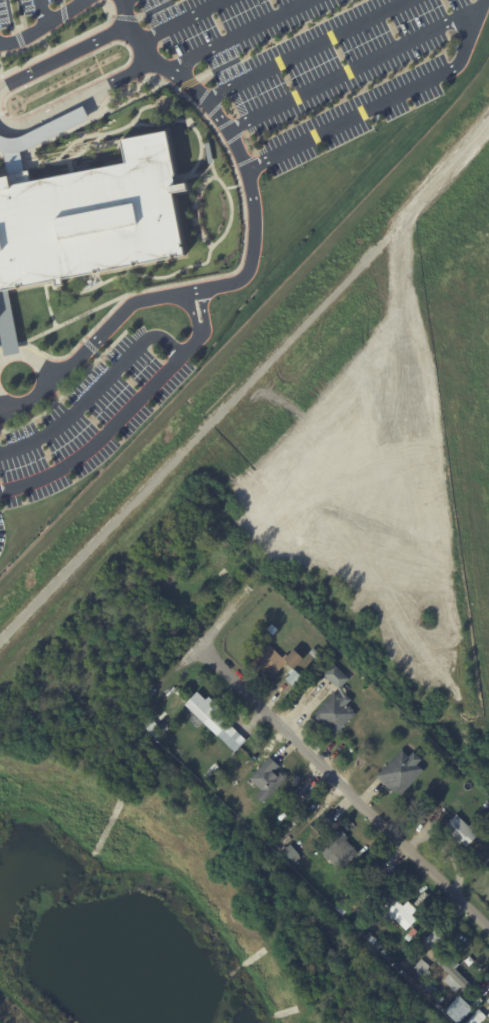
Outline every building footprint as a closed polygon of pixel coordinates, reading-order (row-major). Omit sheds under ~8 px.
[(85,108),(0,141),(0,152),(9,175),(25,168),(18,150),(90,121),(85,108)] [(182,253),(169,190),(183,187),(182,184),(173,186),(163,135),(125,142),(129,161),(28,182),(25,170),(0,175),(0,288),(182,253)] [(271,623),(278,629),(273,634),(267,629),(271,623)] [(288,664),(287,665),(285,662),(273,675),(255,657),(268,643),(282,656),(284,654),(287,656),(294,648),(304,658),(295,667),(290,662),(288,664)] [(314,646),(319,651),(314,656),(309,652),(314,646)] [(346,694),(352,699),(347,704),(349,705),(353,708),(354,710),(356,713),(334,736),(324,727),(326,725),(320,720),(319,721),(312,714),(334,691),(336,694),(338,694),(342,697),(343,697),(338,688),(323,674),(333,663),(349,678),(344,683),(341,686),(346,694)] [(301,675),(292,685),(285,678),(290,673),(288,671),(292,667),(301,675)] [(205,699),(208,696),(217,705),(215,708),(229,722),(216,735),(202,721),(197,727),(188,718),(194,712),(185,704),(197,691),(205,699)] [(375,775),(401,748),(409,756),(414,751),(422,759),(417,764),(424,770),(401,793),(397,789),(394,792),(375,775)] [(270,756),(280,766),(275,771),(277,774),(280,771),(287,778),(264,802),(256,794),(261,789),(250,777),(270,756)] [(206,775),(211,769),(215,773),(210,778),(206,775)] [(456,814),(468,825),(475,818),(485,827),(466,846),(461,842),(459,844),(449,834),(451,832),(445,826),(456,814)] [(333,823),(322,833),(314,825),(325,815),(333,823)] [(324,840),(336,828),(340,831),(342,829),(349,836),(346,838),(358,851),(344,865),(340,862),(336,865),(321,850),(327,843),(324,840)] [(290,843),(299,854),(291,860),(283,849),(290,843)] [(373,876),(384,885),(374,896),(362,885),(372,874),(373,876)] [(416,909),(411,914),(416,919),(406,930),(394,918),(389,923),(374,909),(390,893),(403,906),(408,901),(416,909)] [(441,935),(431,945),(424,938),(434,928),(441,935)] [(449,954),(460,965),(456,969),(473,986),(466,992),(460,986),(455,991),(443,979),(448,973),(434,959),(440,953),(445,958),(449,954)] [(430,966),(422,975),(413,967),(421,958),(430,966)] [(400,974),(403,970),(408,974),(404,978),(400,974)] [(473,1009),(458,1022),(456,1022),(444,1011),(459,995),(473,1009)] [(486,1016),(479,1022),(464,1022),(465,1022),(478,1008),(486,1016)]
